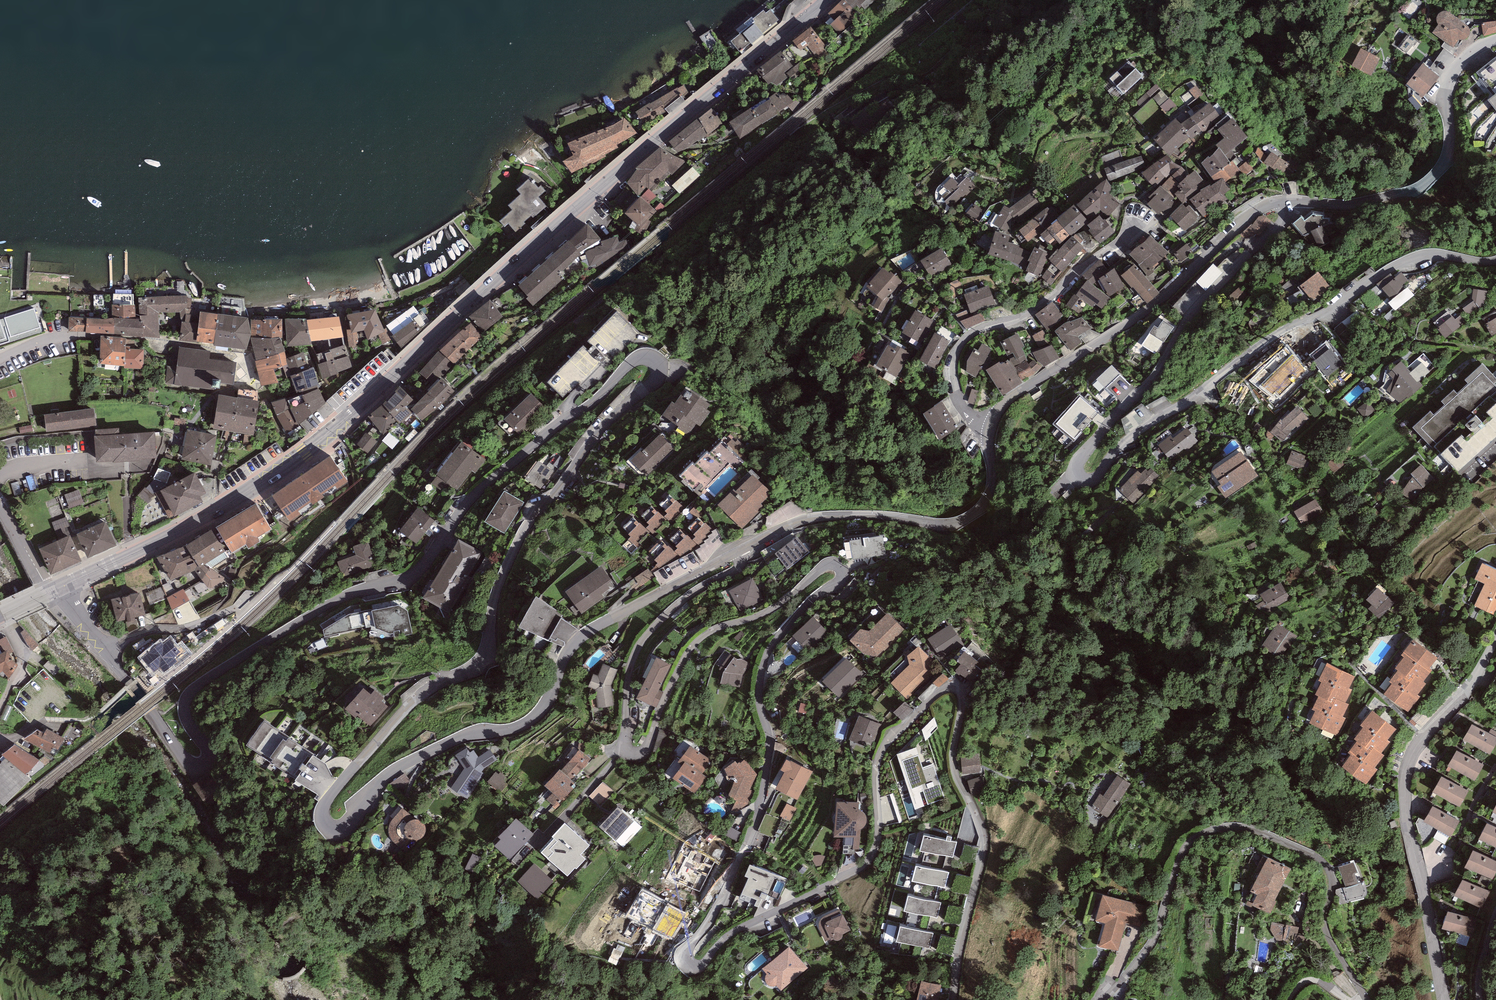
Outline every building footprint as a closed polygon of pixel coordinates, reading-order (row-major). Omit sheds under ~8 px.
[(846,0),(842,0),(828,13),(835,20),(830,25),(840,35),(861,15),(846,0)] [(861,15),(877,0),(846,0),(861,15)] [(770,10),(766,13),(764,10),(753,18),(752,16),(736,29),(740,34),(731,41),(742,55),(778,24),(776,22),(778,20),(770,10)] [(1438,24),(1432,33),(1453,48),(1459,40),(1465,40),(1469,37),(1471,32),(1469,27),(1448,11),(1442,12),(1438,15),(1437,20),(1438,24)] [(1482,24),(1484,35),(1495,33),(1495,21),(1482,24)] [(810,27),(792,41),(801,51),(807,46),(819,60),(830,51),(810,27)] [(1411,34),(1401,45),(1412,55),(1422,44),(1411,34)] [(1361,48),(1352,65),(1370,76),(1380,59),(1361,48)] [(781,50),(756,69),(768,85),(771,82),(777,85),(789,76),(786,73),(794,67),(781,50)] [(1471,76),(1489,99),(1487,100),(1495,110),(1495,56),(1471,76)] [(794,67),(786,73),(789,76),(790,78),(805,66),(800,61),(794,67)] [(1423,64),(1407,84),(1423,97),(1439,77),(1423,64)] [(1117,72),(1110,78),(1124,94),(1143,77),(1135,69),(1124,79),(1117,72)] [(1156,84),(1147,92),(1146,93),(1152,99),(1152,98),(1167,115),(1176,107),(1156,84)] [(650,102),(636,112),(644,126),(667,112),(665,109),(681,97),(685,101),(690,96),(685,85),(678,89),(677,88),(651,104),(650,102)] [(1197,85),(1189,90),(1196,99),(1204,94),(1197,85)] [(783,88),(769,98),(780,112),(788,106),(787,105),(794,102),(792,100),(783,88)] [(1146,93),(1136,102),(1141,108),(1152,99),(1146,93)] [(795,97),(792,100),(794,102),(787,105),(788,106),(793,113),(802,105),(795,97)] [(769,98),(749,109),(760,125),(780,112),(769,98)] [(1223,119),(1209,102),(1191,117),(1202,130),(1204,133),(1223,119)] [(712,108),(699,118),(707,134),(708,135),(723,123),(712,108)] [(760,125),(749,109),(729,122),(740,139),(760,125)] [(1191,139),(1202,130),(1191,117),(1180,124),(1190,137),(1191,139)] [(605,128),(568,143),(573,155),(563,162),(571,173),(606,157),(605,155),(618,148),(617,144),(637,133),(625,118),(605,128)] [(698,141),(707,134),(699,118),(669,141),(678,154),(685,148),(697,140),(698,141)] [(1180,124),(1175,118),(1154,139),(1169,155),(1190,137),(1180,124)] [(1247,137),(1232,118),(1231,118),(1218,129),(1225,138),(1216,145),(1218,148),(1219,148),(1225,155),(1231,149),(1247,137)] [(674,156),(660,147),(636,167),(637,170),(626,183),(640,197),(648,204),(656,196),(652,191),(671,174),(674,177),(688,162),(674,156)] [(1258,147),(1255,153),(1263,163),(1267,157),(1258,147)] [(1219,148),(1218,148),(1209,157),(1208,156),(1201,163),(1211,177),(1232,161),(1237,157),(1231,149),(1225,155),(1219,148)] [(1287,162),(1271,152),(1267,157),(1263,163),(1292,179),(1300,165),(1290,157),(1287,162)] [(1142,155),(1105,168),(1109,181),(1146,168),(1142,155)] [(1166,155),(1154,164),(1168,179),(1181,167),(1173,162),(1166,155)] [(1238,168),(1232,161),(1211,177),(1214,181),(1223,177),(1226,181),(1241,172),(1245,176),(1253,169),(1246,162),(1238,168)] [(1161,187),(1168,179),(1154,164),(1141,174),(1152,186),(1156,182),(1160,186),(1161,187)] [(682,194),(703,177),(695,167),(674,184),(682,194)] [(1189,175),(1181,167),(1168,179),(1161,187),(1174,198),(1177,196),(1175,194),(1180,189),(1177,186),(1180,184),(1178,183),(1189,175)] [(1206,184),(1195,170),(1189,175),(1178,183),(1180,184),(1177,186),(1180,189),(1175,194),(1177,196),(1182,203),(1183,203),(1188,200),(1186,198),(1206,184)] [(952,177),(943,186),(948,191),(942,197),(945,201),(954,211),(978,188),(967,177),(959,184),(952,177)] [(513,208),(500,220),(510,232),(532,213),(534,215),(545,203),(540,198),(546,191),(540,185),(538,186),(534,183),(536,180),(533,178),(530,181),(528,179),(518,188),(522,193),(509,204),(513,208)] [(1225,182),(1222,178),(1211,186),(1210,184),(1200,190),(1201,191),(1189,200),(1204,218),(1229,202),(1224,195),(1230,189),(1225,182)] [(1113,188),(1106,179),(1077,205),(1092,221),(1099,215),(1103,220),(1105,219),(1109,216),(1120,205),(1109,192),(1113,188)] [(1161,187),(1160,186),(1149,198),(1151,200),(1147,204),(1159,215),(1162,210),(1166,213),(1175,203),(1172,200),(1174,198),(1161,187)] [(1009,208),(1004,205),(993,224),(1007,232),(1014,221),(1017,222),(1040,205),(1031,192),(1009,208)] [(648,204),(640,197),(625,213),(637,224),(633,231),(642,234),(644,228),(647,228),(650,222),(648,220),(656,211),(648,204)] [(986,212),(974,204),(966,214),(979,222),(986,212)] [(1088,221),(1074,204),(1057,219),(1058,220),(1070,234),(1072,235),(1088,221)] [(1198,217),(1188,205),(1186,207),(1183,204),(1181,204),(1170,216),(1185,231),(1198,220),(1196,218),(1198,217)] [(1048,206),(1034,218),(1044,229),(1060,216),(1052,207),(1050,209),(1048,206)] [(1103,220),(1099,215),(1092,221),(1087,225),(1090,229),(1089,230),(1100,244),(1115,232),(1105,219),(1103,220)] [(1263,215),(1259,216),(1245,233),(1259,241),(1271,221),(1263,215)] [(1301,216),(1292,224),(1304,237),(1312,233),(1319,248),(1330,242),(1322,226),(1329,223),(1330,219),(1322,218),(1323,216),(1312,215),(1304,220),(1301,216)] [(1044,229),(1034,218),(1018,230),(1028,242),(1044,229)] [(1060,244),(1070,234),(1058,220),(1040,234),(1050,245),(1055,239),(1060,244)] [(587,223),(569,241),(580,252),(601,239),(587,223)] [(1010,236),(995,232),(988,254),(1013,262),(1027,268),(1030,261),(1028,260),(1032,252),(1018,247),(1019,245),(1008,242),(1010,236)] [(1168,253),(1151,235),(1129,254),(1139,264),(1138,265),(1149,277),(1154,271),(1153,270),(1159,264),(1158,262),(1162,259),(1168,253)] [(596,264),(597,267),(616,261),(620,258),(619,254),(630,250),(626,239),(619,242),(617,236),(600,242),(601,245),(595,247),(595,249),(585,252),(589,266),(596,264)] [(1072,236),(1064,244),(1077,255),(1084,247),(1072,236)] [(569,240),(518,285),(528,297),(526,299),(533,306),(562,280),(558,275),(581,254),(580,252),(569,241),(569,240)] [(1062,272),(1077,255),(1064,244),(1059,250),(1057,249),(1048,259),(1061,270),(1062,272)] [(1193,253),(1186,244),(1174,254),(1181,262),(1193,253)] [(1049,254),(1034,247),(1032,252),(1028,260),(1030,261),(1027,268),(1025,270),(1039,277),(1049,254)] [(941,248),(920,260),(932,279),(952,266),(941,248)] [(1110,271),(1099,259),(1082,275),(1087,281),(1092,285),(1098,281),(1110,271)] [(1223,273),(1213,263),(1196,282),(1205,291),(1223,273)] [(1160,293),(1134,264),(1121,276),(1132,288),(1133,287),(1148,304),(1160,293)] [(902,282),(890,271),(889,273),(883,267),(866,286),(878,297),(873,307),(881,312),(890,299),(887,297),(902,282)] [(1114,268),(1110,271),(1098,281),(1104,292),(1106,291),(1109,296),(1125,286),(1114,268)] [(1056,276),(1047,270),(1042,277),(1051,285),(1058,277),(1056,276)] [(1319,271),(1299,286),(1313,304),(1332,289),(1319,271)] [(1391,273),(1377,284),(1381,290),(1382,289),(1391,301),(1405,289),(1403,286),(1409,282),(1401,272),(1394,278),(1391,273)] [(452,286),(458,298),(468,289),(463,281),(452,286)] [(1092,285),(1087,281),(1075,295),(1074,294),(1066,305),(1080,314),(1083,311),(1080,309),(1084,302),(1092,307),(1095,303),(1102,309),(1111,299),(1092,285)] [(989,286),(964,294),(970,313),(995,304),(989,286)] [(1249,296),(1239,286),(1229,296),(1238,306),(1249,296)] [(1407,287),(1405,289),(1391,301),(1388,303),(1395,311),(1414,296),(1407,287)] [(1487,291),(1473,289),(1472,298),(1473,300),(1463,309),(1470,317),(1486,304),(1487,291)] [(133,294),(113,294),(113,305),(112,305),(112,318),(114,318),(136,319),(135,305),(134,304),(133,294)] [(138,297),(140,319),(140,322),(143,322),(144,337),(160,338),(158,312),(180,312),(182,322),(179,341),(193,342),(194,323),(191,323),(192,299),(188,298),(188,296),(138,297)] [(490,300),(469,317),(482,333),(503,317),(490,300)] [(1035,314),(1049,331),(1059,324),(1065,316),(1052,302),(1035,314)] [(413,306),(386,326),(387,327),(393,335),(392,336),(393,338),(401,348),(429,322),(413,306)] [(34,308),(0,319),(0,346),(42,332),(34,308)] [(375,310),(347,314),(351,329),(347,330),(349,348),(359,347),(357,332),(364,330),(368,340),(378,335),(385,332),(384,329),(375,310)] [(930,318),(915,310),(902,333),(917,341),(926,326),(930,329),(935,321),(930,318)] [(218,314),(200,312),(196,342),(214,344),(218,314)] [(981,313),(960,321),(966,329),(985,321),(981,313)] [(248,318),(218,314),(214,344),(214,346),(246,349),(250,336),(250,332),(248,318)] [(1462,315),(1455,320),(1461,326),(1467,321),(1462,315)] [(339,316),(307,320),(312,342),(344,337),(339,316)] [(1064,324),(1055,331),(1070,351),(1083,342),(1078,336),(1092,328),(1082,317),(1077,319),(1070,316),(1067,322),(1064,324)] [(1455,320),(1452,316),(1437,328),(1446,339),(1461,326),(1455,320)] [(86,318),(69,317),(68,331),(86,332),(86,318)] [(103,319),(86,318),(86,332),(86,333),(114,335),(114,318),(112,318),(103,319)] [(136,319),(114,318),(114,335),(144,337),(143,322),(140,322),(140,319),(136,319)] [(305,319),(285,318),(288,347),(310,344),(312,345),(312,342),(307,320),(307,318),(305,319)] [(1485,324),(1492,336),(1495,333),(1495,318),(1485,324)] [(282,319),(263,320),(263,338),(280,338),(283,338),(282,319)] [(263,320),(251,320),(251,337),(263,338),(263,320)] [(1174,327),(1163,320),(1158,328),(1154,325),(1142,345),(1156,354),(1174,327)] [(483,337),(470,323),(460,332),(439,351),(453,364),(454,365),(471,347),(483,337)] [(387,327),(384,329),(385,332),(378,335),(383,344),(393,338),(392,336),(393,335),(387,327)] [(579,361),(540,397),(557,414),(628,348),(611,330),(583,356),(586,360),(582,364),(579,361)] [(1043,330),(1032,336),(1040,350),(1033,353),(1037,362),(1043,366),(1044,367),(1060,358),(1043,330)] [(950,341),(934,333),(920,361),(936,369),(950,341)] [(1018,333),(1000,342),(1010,359),(1008,360),(1013,369),(1027,362),(1028,361),(1022,348),(1025,347),(1018,333)] [(99,364),(124,366),(125,346),(126,338),(100,336),(99,364)] [(280,338),(263,338),(251,337),(251,339),(256,361),(269,358),(269,356),(285,352),(285,351),(280,338)] [(991,349),(982,343),(978,351),(974,348),(967,361),(966,371),(976,377),(991,349)] [(1310,373),(1286,344),(1248,380),(1281,405),(1310,373)] [(346,345),(330,350),(340,377),(354,371),(346,345)] [(907,351),(897,345),(895,349),(888,345),(876,366),(897,378),(910,354),(906,352),(907,351)] [(1326,345),(1312,356),(1316,360),(1314,361),(1327,378),(1344,364),(1330,348),(1329,349),(1326,345)] [(130,346),(125,346),(124,366),(124,368),(143,369),(144,349),(130,349),(130,346)] [(210,351),(179,347),(177,359),(168,357),(165,383),(174,384),(215,390),(215,388),(220,388),(221,383),(233,384),(237,363),(209,359),(210,351)] [(340,377),(330,350),(316,354),(320,364),(318,364),(323,380),(327,383),(340,377)] [(441,379),(453,364),(439,351),(419,373),(432,385),(439,377),(441,379)] [(286,358),(285,352),(269,356),(269,358),(256,361),(255,361),(261,386),(278,383),(274,369),(282,366),(288,364),(286,358)] [(383,352),(375,362),(384,369),(392,359),(383,352)] [(286,358),(288,364),(290,373),(308,367),(304,353),(286,358)] [(1000,361),(986,370),(1002,396),(1022,383),(1021,381),(1013,369),(1008,360),(1001,364),(1000,361)] [(1034,374),(1043,366),(1037,362),(1037,363),(1034,360),(1029,364),(1027,362),(1013,369),(1021,381),(1034,374)] [(1411,372),(1401,362),(1388,374),(1393,378),(1392,381),(1386,390),(1400,403),(1407,397),(1409,399),(1423,386),(1418,381),(1417,382),(1409,373),(1411,372)] [(282,366),(286,378),(291,376),(292,376),(290,373),(288,364),(282,366)] [(1482,364),(1465,380),(1468,384),(1457,393),(1454,390),(1442,401),(1445,405),(1434,415),(1430,411),(1413,427),(1439,456),(1462,435),(1465,439),(1472,433),(1474,435),(1480,428),(1478,426),(1490,416),(1486,412),(1495,404),(1495,402),(1490,396),(1495,391),(1495,384),(1495,383),(1495,382),(1495,378),(1482,364)] [(1130,384),(1111,365),(1092,384),(1100,392),(1095,397),(1106,408),(1130,384)] [(292,376),(291,376),(297,393),(319,386),(314,367),(292,376)] [(455,391),(442,380),(412,409),(422,420),(455,391)] [(400,386),(383,405),(398,421),(400,424),(412,414),(407,406),(413,400),(400,386)] [(257,390),(238,389),(237,397),(237,398),(231,432),(254,435),(259,401),(257,401),(257,390)] [(303,395),(312,415),(325,403),(319,389),(303,395)] [(979,391),(972,389),(967,403),(974,405),(979,391)] [(549,411),(531,393),(505,420),(524,437),(549,411)] [(231,432),(237,398),(218,394),(213,429),(231,432)] [(1099,412),(1079,394),(1053,424),(1073,442),(1099,412)] [(312,415),(303,395),(287,400),(291,408),(298,427),(312,415)] [(1146,405),(1121,414),(1128,432),(1146,425),(1142,414),(1170,403),(1167,396),(1146,404),(1146,405)] [(287,397),(271,403),(276,415),(291,408),(287,400),(287,397)] [(711,421),(690,407),(693,403),(686,398),(682,403),(680,403),(675,409),(676,412),(674,413),(671,412),(661,427),(676,436),(672,442),(684,450),(691,439),(697,443),(711,421)] [(942,401),(923,414),(939,440),(958,429),(942,401)] [(1375,411),(1367,401),(1358,409),(1366,419),(1375,411)] [(383,436),(398,421),(383,405),(368,416),(383,436)] [(1309,419),(1297,406),(1282,420),(1281,419),(1274,427),(1269,426),(1266,434),(1269,440),(1274,435),(1284,444),(1309,419)] [(94,408),(44,415),(46,432),(96,426),(94,408)] [(291,408),(276,415),(288,433),(298,427),(291,408)] [(31,426),(19,428),(20,435),(32,433),(31,426)] [(141,460),(141,459),(156,458),(155,432),(119,434),(119,428),(95,429),(96,436),(94,436),(96,462),(113,461),(113,462),(141,460)] [(1171,435),(1157,445),(1169,460),(1184,448),(1186,451),(1198,441),(1187,428),(1174,438),(1171,435)] [(217,436),(187,430),(181,459),(211,465),(217,436)] [(377,442),(366,433),(356,444),(368,454),(377,442)] [(660,433),(628,461),(642,478),(675,450),(660,433)] [(485,459),(461,441),(436,474),(438,475),(432,483),(442,491),(448,484),(457,491),(472,471),(474,473),(485,459)] [(693,462),(679,476),(683,479),(681,481),(693,493),(694,491),(700,497),(730,464),(736,470),(744,462),(721,441),(708,453),(707,451),(694,464),(693,462)] [(1258,476),(1241,451),(1212,471),(1221,484),(1217,487),(1225,498),(1258,476)] [(1305,456),(1292,451),(1287,464),(1304,470),(1308,460),(1304,459),(1305,456)] [(1347,458),(1342,452),(1326,464),(1334,473),(1344,465),(1342,462),(1347,458)] [(329,454),(271,493),(289,522),(348,481),(329,454)] [(553,471),(539,460),(526,477),(540,488),(553,471)] [(1436,480),(1421,464),(1411,474),(1413,477),(1409,481),(1401,494),(1420,503),(1426,491),(1436,480)] [(1159,476),(1151,468),(1148,471),(1146,469),(1141,474),(1137,470),(1119,490),(1134,504),(1159,476)] [(1048,469),(1041,479),(1048,485),(1055,475),(1048,469)] [(195,470),(158,487),(173,515),(204,501),(200,494),(206,492),(195,470)] [(733,489),(718,505),(742,529),(759,512),(758,510),(762,506),(761,504),(771,493),(752,475),(736,491),(733,489)] [(79,490),(64,495),(69,508),(84,503),(79,490)] [(524,502),(504,490),(485,522),(505,533),(524,502)] [(669,494),(659,504),(665,511),(667,514),(664,517),(667,520),(671,523),(685,509),(676,500),(676,501),(669,494)] [(1316,499),(1294,511),(1301,524),(1323,512),(1316,499)] [(258,502),(217,525),(232,552),(273,529),(258,502)] [(657,512),(651,506),(641,516),(647,522),(649,525),(646,528),(652,534),(653,535),(667,520),(664,517),(658,511),(657,512)] [(434,521),(418,508),(400,531),(417,543),(434,521)] [(66,517),(51,523),(59,540),(70,536),(71,537),(73,536),(66,517)] [(623,527),(629,533),(628,534),(631,537),(628,539),(638,549),(652,534),(646,528),(640,522),(639,524),(632,517),(623,527)] [(705,523),(704,523),(698,517),(687,527),(694,534),(693,534),(696,536),(693,540),(700,545),(705,543),(704,541),(709,538),(708,536),(713,534),(712,531),(713,530),(705,523)] [(106,521),(76,534),(87,558),(116,545),(106,521)] [(680,529),(670,539),(676,546),(675,546),(677,549),(675,551),(682,558),(696,550),(701,547),(700,545),(693,540),(687,535),(686,535),(680,529)] [(701,547),(696,550),(702,561),(707,559),(711,554),(715,550),(717,546),(719,544),(723,541),(717,529),(713,530),(712,531),(713,534),(708,536),(709,538),(704,541),(705,543),(700,545),(701,547)] [(211,530),(185,546),(200,568),(205,565),(225,552),(211,530)] [(882,535),(849,541),(853,560),(886,555),(882,535)] [(59,540),(39,549),(50,575),(81,562),(71,537),(70,536),(59,540)] [(810,552),(797,536),(775,553),(787,570),(810,552)] [(482,553),(459,539),(423,597),(449,613),(471,579),(467,577),(482,553)] [(667,546),(660,540),(648,552),(655,559),(654,560),(657,563),(655,565),(660,569),(682,558),(675,551),(668,545),(667,546)] [(368,542),(353,547),(356,555),(337,562),(343,579),(377,566),(368,542)] [(185,546),(156,558),(170,581),(195,571),(200,568),(185,546)] [(1482,563),(1474,579),(1484,584),(1474,606),(1493,615),(1495,610),(1495,570),(1482,563)] [(200,568),(195,571),(207,588),(212,588),(223,580),(225,577),(205,565),(200,568)] [(601,567),(565,590),(581,615),(617,591),(601,567)] [(640,575),(644,585),(655,580),(651,570),(640,575)] [(752,578),(728,591),(740,611),(764,598),(752,578)] [(1290,599),(1280,582),(1260,594),(1264,601),(1256,606),(1261,615),(1290,599)] [(1393,603),(1377,588),(1366,600),(1372,605),(1368,609),(1379,619),(1393,603)] [(170,596),(182,627),(201,620),(189,589),(170,596)] [(140,593),(111,599),(116,622),(127,619),(127,621),(126,622),(129,633),(138,628),(137,620),(136,620),(135,618),(145,615),(140,593)] [(563,614),(535,596),(518,627),(563,646),(577,630),(560,618),(563,614)] [(352,613),(321,628),(325,636),(365,629),(387,635),(392,634),(394,641),(413,635),(408,611),(397,605),(352,613)] [(906,630),(887,612),(868,631),(861,629),(850,640),(863,654),(879,657),(906,630)] [(830,634),(813,616),(792,636),(809,653),(830,634)] [(1297,636),(1277,623),(1262,646),(1282,659),(1297,636)] [(950,624),(927,639),(940,658),(963,643),(950,624)] [(34,650),(40,647),(30,630),(24,633),(34,650)] [(160,638),(137,657),(153,676),(149,680),(153,686),(193,654),(182,641),(178,644),(171,636),(163,642),(160,638)] [(1438,658),(1413,639),(1401,655),(1404,657),(1406,654),(1430,673),(1432,670),(1430,668),(1438,658)] [(909,665),(891,683),(908,700),(939,669),(919,645),(907,656),(909,665)] [(0,651),(0,672),(3,670),(7,679),(21,672),(8,647),(0,651)] [(715,666),(722,671),(732,656),(726,651),(715,666)] [(978,663),(963,652),(956,661),(960,664),(956,671),(966,679),(978,663)] [(1424,681),(1430,673),(1406,654),(1404,657),(1395,668),(1398,670),(1409,679),(1413,674),(1424,681)] [(863,675),(844,656),(822,679),(824,680),(822,682),(839,699),(863,675)] [(671,664),(656,657),(636,699),(656,708),(664,692),(659,690),(671,664)] [(737,659),(734,657),(723,672),(720,683),(740,687),(742,676),(748,662),(742,659),(737,659)] [(1355,676),(1327,663),(1319,680),(1322,681),(1347,693),(1349,688),(1355,676)] [(617,669),(603,664),(598,675),(593,674),(588,687),(595,690),(598,708),(613,705),(611,685),(617,669)] [(1426,684),(1424,681),(1413,674),(1409,679),(1398,670),(1389,682),(1392,684),(1394,682),(1415,698),(1418,695),(1426,684)] [(1352,690),(1349,688),(1347,693),(1322,681),(1315,695),(1318,696),(1334,704),(1337,699),(1345,704),(1352,690)] [(1420,697),(1418,695),(1415,698),(1394,682),(1392,684),(1384,694),(1409,712),(1420,697)] [(392,700),(370,684),(352,709),(374,725),(392,700)] [(1348,705),(1345,704),(1337,699),(1334,704),(1318,696),(1312,709),(1315,710),(1340,722),(1343,717),(1348,705)] [(904,697),(893,708),(903,718),(914,708),(904,697)] [(1345,718),(1343,717),(1340,722),(1315,710),(1309,723),(1336,736),(1345,718)] [(1396,729),(1372,711),(1360,726),(1363,728),(1366,724),(1388,741),(1396,729)] [(881,725),(859,716),(850,740),(872,748),(881,725)] [(933,716),(920,728),(928,737),(941,725),(933,716)] [(334,768),(264,719),(247,744),(316,793),(334,768)] [(1390,742),(1388,741),(1366,724),(1363,728),(1355,739),(1357,741),(1371,751),(1373,748),(1381,753),(1390,742)] [(1472,724),(1463,740),(1490,755),(1495,743),(1495,738),(1472,724)] [(43,733),(37,730),(24,739),(49,753),(53,747),(58,750),(63,738),(46,728),(43,733)] [(669,731),(658,729),(653,751),(664,754),(669,731)] [(1385,756),(1381,753),(1373,748),(1371,751),(1357,741),(1348,753),(1351,755),(1352,753),(1375,769),(1376,768),(1385,756)] [(39,760),(14,745),(2,755),(5,758),(26,775),(39,760)] [(712,761),(690,745),(677,763),(682,766),(685,762),(702,774),(712,761)] [(590,760),(575,746),(565,756),(570,761),(561,770),(559,769),(544,785),(552,793),(547,799),(556,807),(577,785),(571,780),(590,760)] [(467,748),(455,755),(465,768),(451,788),(467,800),(484,773),(482,771),(484,768),(497,760),(490,750),(479,757),(474,750),(470,752),(467,748)] [(916,748),(897,755),(915,810),(945,799),(934,764),(923,768),(916,748)] [(1483,765),(1456,750),(1447,766),(1474,781),(1483,765)] [(1377,769),(1376,768),(1375,769),(1352,753),(1351,755),(1342,767),(1366,785),(1377,769)] [(979,754),(960,755),(962,774),(980,773),(979,754)] [(5,758),(2,761),(0,764),(0,804),(3,806),(32,778),(26,775),(5,758)] [(735,761),(725,769),(728,777),(734,781),(728,796),(736,801),(731,812),(735,814),(740,808),(742,810),(751,803),(748,798),(752,791),(750,789),(757,774),(745,760),(741,764),(739,762),(737,764),(735,761)] [(813,772),(791,760),(790,762),(786,760),(781,770),(784,772),(776,789),(798,800),(813,772)] [(706,777),(702,774),(685,762),(682,766),(673,779),(694,794),(706,777)] [(499,774),(495,771),(487,781),(501,792),(508,785),(505,782),(508,778),(500,772),(499,774)] [(1131,784),(1117,775),(1103,796),(1100,794),(1091,807),(1107,819),(1131,784)] [(981,776),(967,781),(971,796),(986,791),(981,776)] [(1468,791),(1442,776),(1433,793),(1459,807),(1468,791)] [(614,792),(603,781),(589,796),(601,807),(614,792)] [(858,803),(836,802),(834,837),(846,837),(845,845),(843,845),(842,854),(855,854),(855,849),(860,849),(860,830),(862,830),(864,828),(866,824),(867,822),(867,819),(866,816),(865,813),(862,811),(858,809),(858,803)] [(796,809),(787,803),(780,816),(790,821),(796,809)] [(642,827),(618,806),(600,827),(623,848),(642,827)] [(1460,821),(1432,806),(1423,822),(1451,837),(1460,821)] [(415,819),(402,808),(393,820),(390,822),(389,824),(388,827),(388,830),(389,836),(391,839),(393,842),(398,846),(402,848),(411,853),(418,840),(419,839),(422,838),(423,837),(424,834),(425,832),(425,829),(425,827),(424,824),(423,822),(421,821),(419,820),(418,819),(415,819)] [(778,818),(766,813),(757,832),(770,838),(778,818)] [(534,834),(516,818),(498,837),(501,839),(494,846),(510,860),(534,834)] [(1487,822),(1478,839),(1495,848),(1495,826),(1487,822)] [(589,845),(564,823),(552,836),(554,838),(541,853),(567,876),(575,868),(576,869),(586,859),(581,855),(589,845)] [(742,833),(730,827),(725,835),(737,842),(742,833)] [(715,860),(699,853),(700,850),(713,839),(702,830),(684,841),(681,845),(667,876),(700,892),(715,860)] [(956,843),(923,836),(920,851),(953,858),(956,843)] [(1473,850),(1465,867),(1493,880),(1495,873),(1495,861),(1473,850)] [(810,857),(816,867),(822,866),(828,857),(826,856),(824,855),(823,855),(820,855),(819,855),(818,855),(815,855),(812,856),(810,857)] [(1290,869),(1267,858),(1250,891),(1257,894),(1252,905),(1270,914),(1276,901),(1274,901),(1290,869)] [(1354,862),(1339,867),(1345,887),(1343,887),(1347,901),(1363,898),(1365,895),(1366,893),(1366,889),(1363,881),(1361,882),(1354,862)] [(554,882),(534,864),(518,881),(538,900),(554,882)] [(786,879),(750,864),(745,877),(748,878),(739,899),(754,905),(754,907),(758,908),(762,899),(765,900),(767,895),(778,900),(786,879)] [(949,873),(916,866),(912,881),(945,888),(949,873)] [(1490,892),(1462,879),(1454,896),(1482,909),(1490,892)] [(687,912),(641,889),(626,917),(652,930),(651,931),(672,942),(687,912)] [(1147,906),(1102,894),(1096,920),(1105,923),(1099,946),(1119,951),(1126,923),(1141,927),(1147,906)] [(941,904),(908,896),(905,911),(938,918),(941,904)] [(838,907),(812,918),(828,947),(852,931),(838,907)] [(1476,920),(1448,912),(1441,929),(1470,937),(1476,920)] [(1285,924),(1272,922),(1270,930),(1277,940),(1282,941),(1285,924)] [(933,935),(900,927),(896,942),(929,949),(933,935)] [(790,946),(760,970),(779,993),(809,968),(790,946)] [(921,982),(917,999),(938,999),(941,986),(921,982)]
